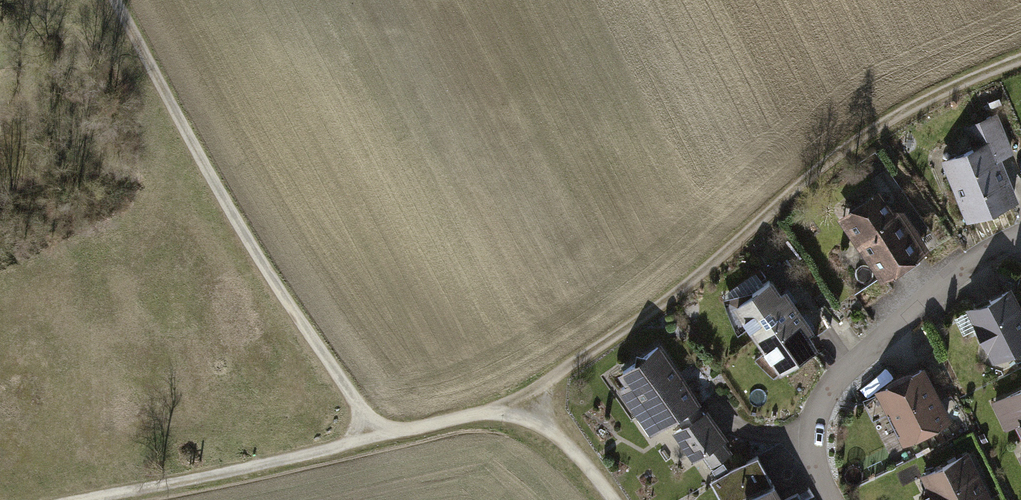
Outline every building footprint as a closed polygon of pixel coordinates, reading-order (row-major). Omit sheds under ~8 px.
[(972,222),(1020,201),(1020,195),(1006,160),(1019,155),(1001,115),(970,128),(978,147),(946,160),(972,222)] [(883,187),(842,218),(889,280),(936,245),(908,208),(902,213),(883,187)] [(764,279),(727,306),(776,374),(813,347),(804,335),(811,329),(781,287),(773,293),(764,279)] [(1020,348),(1020,317),(1006,288),(950,316),(968,350),(977,346),(986,366),(1020,348)] [(700,411),(654,343),(602,379),(646,444),(665,432),(694,474),(727,452),(720,441),(724,439),(704,408),(700,411)] [(948,423),(918,367),(869,393),(898,449),(948,423)] [(1020,425),(1020,392),(1008,399),(1020,425)] [(972,453),(925,477),(934,494),(923,499),(997,499),(972,453)] [(762,455),(713,483),(723,499),(744,499),(748,498),(749,499),(788,499),(762,455)]
